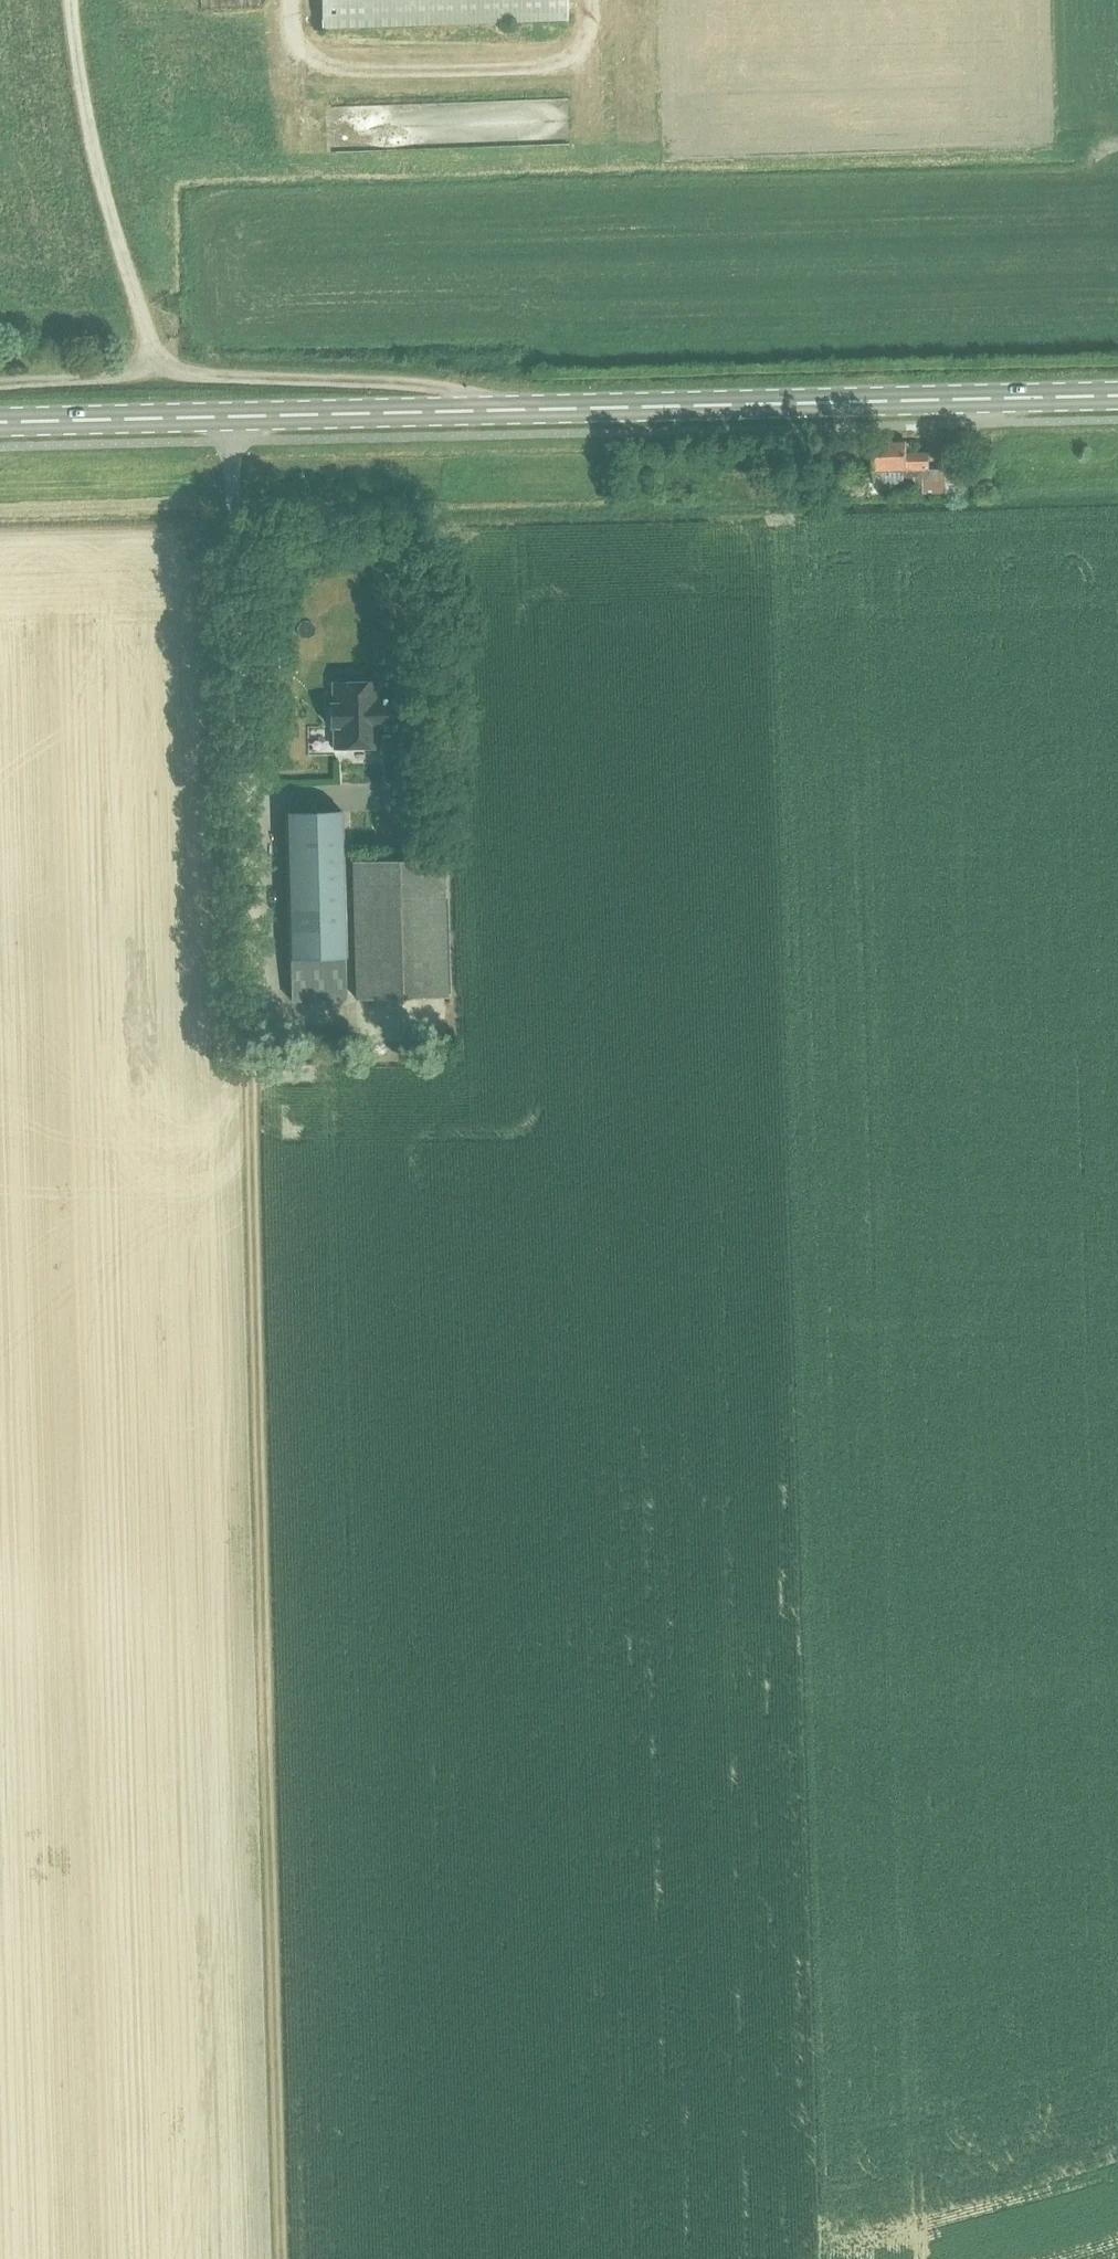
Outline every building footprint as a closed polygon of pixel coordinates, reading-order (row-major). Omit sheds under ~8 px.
[(322,27),(567,19),(567,0),(321,0),(322,27)] [(901,485),(919,485),(919,491),(943,491),(943,482),(943,468),(943,467),(928,467),(928,450),(905,450),(905,438),(872,439),(872,479),(879,479),(879,468),(901,468),(901,485)] [(378,699),(377,681),(356,682),(352,678),(339,678),(335,682),(333,682),(334,704),(330,705),(330,727),(334,727),(335,749),(379,747),(379,733),(412,732),(411,695),(382,696),(382,699),(378,699)] [(347,956),(342,811),(285,813),(289,959),(290,959),(291,999),(346,997),(344,956),(347,956)] [(353,864),(356,999),(446,996),(442,861),(353,864)]
